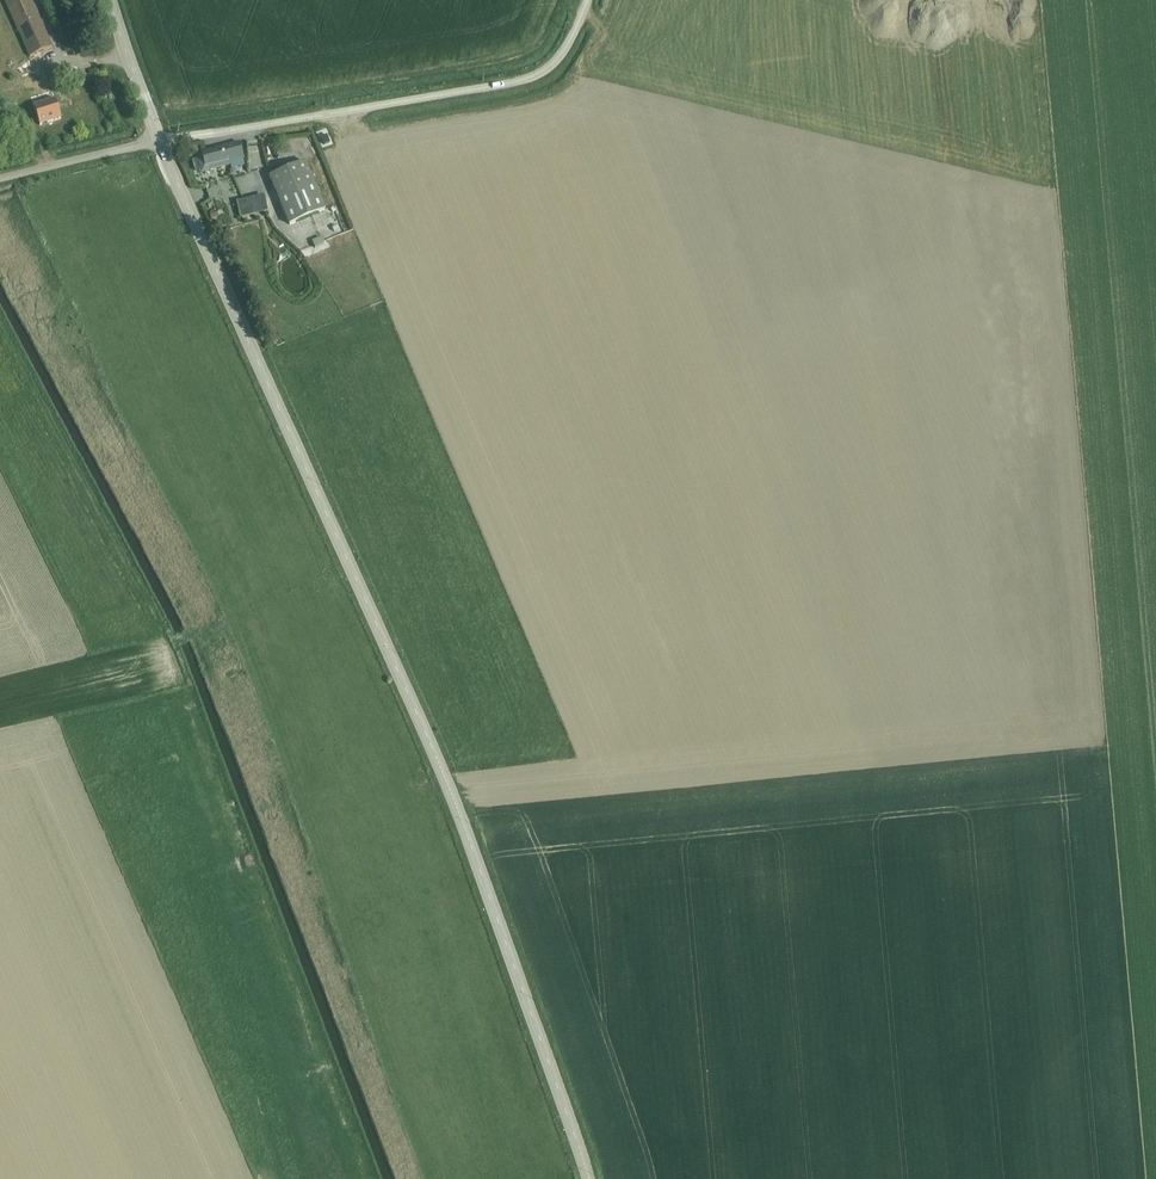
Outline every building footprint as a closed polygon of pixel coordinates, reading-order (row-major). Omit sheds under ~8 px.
[(56,49),(33,0),(5,0),(33,60),(56,49)] [(64,119),(55,94),(36,101),(45,125),(64,119)] [(245,147),(209,154),(212,167),(248,160),(245,147)] [(299,219),(327,207),(309,165),(280,177),(299,219)] [(270,197),(245,201),(248,215),(272,211),(270,197)] [(345,231),(341,219),(338,220),(334,207),(314,213),(321,238),(345,231)] [(313,241),(317,247),(326,243),(322,236),(313,241)]
